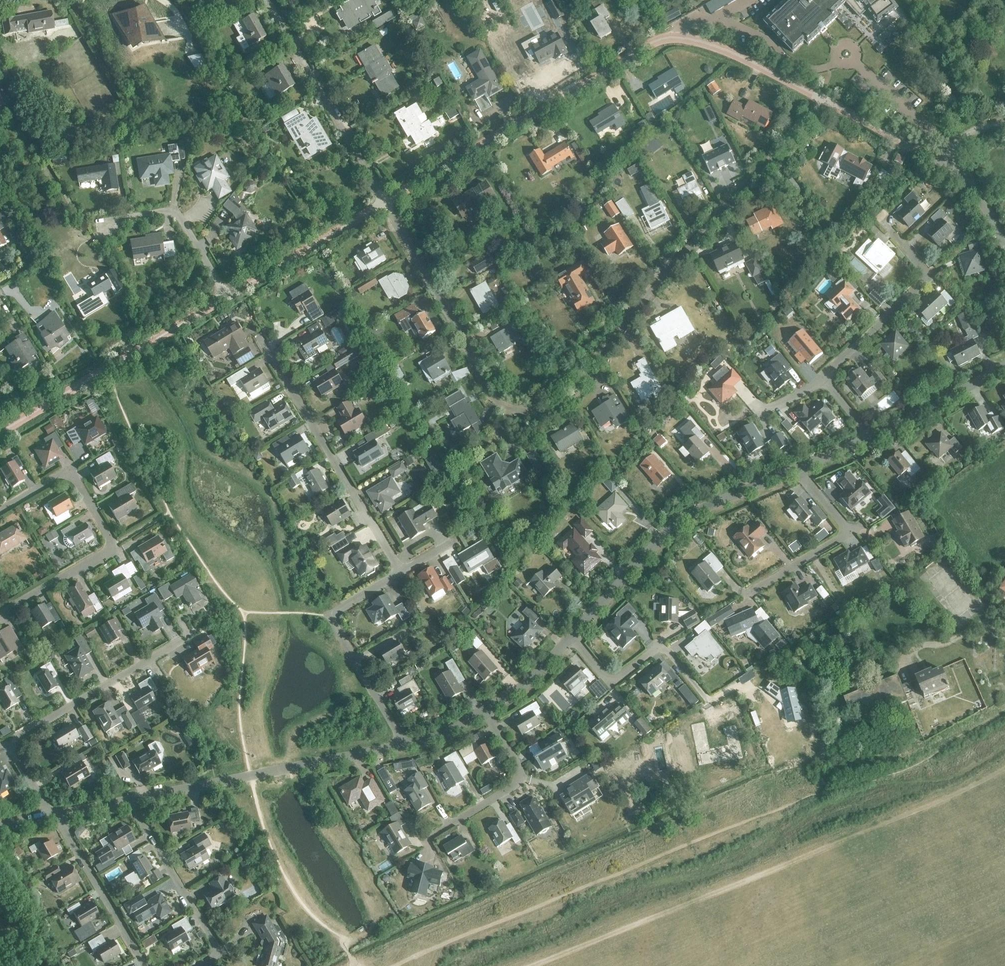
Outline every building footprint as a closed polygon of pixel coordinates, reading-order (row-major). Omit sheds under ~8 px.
[(375,0),(349,0),(339,6),(341,11),(336,15),(340,22),(344,19),(348,28),(359,21),(360,24),(370,18),(369,16),(372,14),(374,17),(381,13),(377,6),(374,8),(371,3),(375,0)] [(736,0),(717,0),(704,7),(710,17),(737,1),(736,0)] [(765,23),(780,39),(793,53),(803,44),(803,43),(805,42),(808,45),(820,34),(823,31),(826,29),(836,19),(838,17),(835,13),(846,3),(860,17),(867,10),(877,23),(898,8),(891,0),(790,0),(765,23)] [(556,20),(564,16),(556,1),(548,5),(556,20)] [(603,6),(602,7),(599,3),(596,5),(597,6),(592,9),(594,12),(596,11),(601,18),(592,24),(601,39),(611,33),(603,20),(610,16),(603,6)] [(125,25),(120,29),(127,40),(132,49),(137,46),(141,44),(144,44),(164,41),(153,22),(147,24),(144,6),(135,11),(123,14),(125,25)] [(372,22),(376,29),(396,17),(392,10),(372,22)] [(677,10),(662,18),(665,25),(680,18),(677,10)] [(29,34),(54,29),(51,12),(39,14),(39,15),(35,16),(34,15),(25,17),(26,18),(14,20),(13,19),(2,21),(5,35),(16,33),(15,29),(27,27),(29,34)] [(242,37),(249,48),(266,38),(253,16),(242,23),(248,33),(242,37)] [(55,22),(56,29),(69,26),(68,20),(55,22)] [(532,48),(540,64),(554,57),(556,60),(567,54),(566,51),(566,50),(557,34),(532,48)] [(367,69),(383,59),(381,60),(374,46),(359,55),(367,69)] [(487,93),(489,97),(501,90),(480,53),(469,59),(481,81),(468,89),(474,100),(487,93)] [(383,59),(367,69),(369,68),(376,80),(374,81),(380,91),(386,88),(389,94),(398,89),(389,74),(391,73),(383,59)] [(265,77),(276,96),(294,86),(283,67),(265,77)] [(677,93),(683,89),(681,85),(682,84),(674,70),(665,75),(666,77),(650,87),(657,98),(674,88),(677,93)] [(713,95),(714,96),(721,91),(715,82),(707,86),(710,90),(710,91),(713,95)] [(750,102),(747,109),(734,102),(727,114),(740,121),(743,117),(765,128),(772,114),(750,102)] [(416,129),(428,122),(421,126),(417,118),(422,115),(416,104),(405,111),(405,112),(395,118),(400,126),(401,125),(408,137),(417,132),(416,129)] [(618,129),(625,124),(614,106),(605,111),(607,113),(590,123),(597,134),(615,124),(618,129)] [(646,116),(652,125),(656,122),(651,113),(646,116)] [(296,119),(285,125),(293,141),(300,137),(312,156),(330,145),(315,119),(301,127),(296,119)] [(644,133),(651,128),(646,120),(644,121),(643,120),(638,124),(644,133)] [(417,132),(408,137),(411,136),(416,144),(423,141),(422,139),(427,135),(428,138),(435,134),(428,122),(416,129),(417,132)] [(571,159),(574,157),(566,144),(544,157),(540,150),(530,156),(542,176),(552,170),(550,168),(569,156),(571,159)] [(727,144),(702,156),(711,174),(716,171),(728,166),(735,162),(727,144)] [(829,179),(843,152),(844,151),(831,144),(822,162),(829,166),(824,176),(829,179)] [(156,186),(168,184),(166,174),(171,174),(170,166),(171,166),(171,162),(179,160),(176,146),(168,147),(169,156),(138,161),(141,179),(155,176),(156,186)] [(843,152),(829,179),(831,176),(836,179),(842,167),(859,176),(858,179),(864,182),(870,170),(864,167),(866,164),(843,152)] [(66,155),(52,157),(52,163),(67,161),(66,155)] [(224,181),(229,178),(216,156),(207,161),(206,160),(202,163),(203,164),(194,169),(198,176),(196,177),(200,183),(201,182),(207,191),(212,188),(218,200),(231,192),(224,181)] [(113,165),(76,171),(78,183),(90,181),(102,179),(104,191),(117,189),(113,165)] [(631,176),(641,171),(637,165),(628,170),(631,176)] [(678,190),(684,203),(702,195),(695,182),(696,182),(692,173),(685,177),(688,185),(678,190)] [(474,190),(459,199),(468,215),(484,206),(488,203),(495,199),(486,183),(478,188),(479,188),(474,190)] [(898,215),(909,227),(924,213),(917,205),(921,201),(913,192),(904,200),(909,205),(898,215)] [(245,214),(240,206),(238,205),(240,203),(234,193),(223,207),(232,215),(235,220),(234,223),(228,231),(231,236),(230,239),(235,248),(238,248),(254,239),(244,237),(246,229),(244,225),(250,222),(245,214)] [(616,205),(626,219),(633,214),(624,200),(616,205)] [(643,212),(651,230),(667,222),(659,204),(643,212)] [(927,234),(938,245),(952,232),(942,221),(947,217),(941,209),(931,219),(937,225),(927,234)] [(439,210),(434,213),(441,226),(446,222),(439,210)] [(772,210),(765,213),(746,222),(749,227),(742,230),(751,246),(758,241),(755,234),(773,228),(770,222),(777,218),(772,210)] [(616,251),(619,256),(632,247),(618,225),(605,234),(609,241),(602,246),(608,256),(616,251)] [(173,242),(162,244),(160,234),(150,236),(151,238),(130,242),(133,260),(163,255),(164,258),(175,257),(173,242)] [(968,243),(970,251),(982,247),(980,240),(968,243)] [(877,275),(895,255),(878,241),(871,249),(865,244),(855,255),(877,275)] [(354,259),(363,272),(368,269),(367,267),(384,257),(376,244),(359,254),(360,255),(354,259)] [(720,275),(745,263),(735,244),(728,248),(727,247),(721,250),(722,251),(711,255),(720,275)] [(960,257),(966,275),(984,270),(979,252),(960,257)] [(758,286),(768,281),(758,259),(748,264),(758,286)] [(583,263),(557,278),(563,288),(565,286),(574,302),(573,302),(578,312),(594,302),(580,278),(589,273),(583,263)] [(114,295),(125,289),(114,270),(88,286),(94,297),(90,299),(94,306),(96,307),(97,308),(100,308),(101,308),(104,307),(105,305),(106,303),(106,300),(106,299),(102,293),(110,288),(114,295)] [(397,287),(406,283),(402,277),(395,275),(389,278),(388,277),(379,282),(385,292),(396,286),(397,287)] [(356,287),(361,294),(379,284),(374,276),(356,287)] [(856,314),(857,315),(861,311),(860,310),(848,297),(854,292),(843,280),(837,286),(838,288),(827,298),(839,310),(837,312),(847,322),(856,314)] [(396,286),(385,292),(389,299),(393,297),(398,299),(407,294),(408,287),(406,283),(397,287),(396,286)] [(493,311),(500,308),(485,283),(470,291),(477,303),(479,302),(485,314),(492,310),(493,311)] [(867,297),(879,308),(885,301),(874,290),(867,297)] [(950,308),(955,303),(944,291),(939,296),(935,292),(916,309),(924,317),(922,319),(922,321),(927,327),(929,327),(932,324),(932,321),(931,320),(947,305),(950,308)] [(306,309),(308,312),(318,306),(309,292),(293,302),(300,313),(306,309)] [(414,306),(402,312),(395,316),(399,323),(406,319),(416,336),(419,334),(423,340),(436,332),(425,313),(419,317),(417,313),(418,312),(414,306)] [(677,336),(679,339),(694,331),(681,308),(661,320),(662,322),(652,328),(665,352),(677,346),(672,338),(677,336)] [(55,343),(60,349),(70,340),(54,312),(44,321),(51,329),(40,335),(48,347),(55,343)] [(972,340),(978,337),(966,313),(958,317),(952,320),(961,338),(967,335),(968,337),(964,339),(966,343),(951,352),(946,355),(950,363),(955,360),(959,366),(980,355),(972,340)] [(491,338),(500,354),(516,345),(514,342),(520,339),(510,321),(504,325),(506,329),(491,338)] [(240,366),(254,358),(240,334),(242,332),(237,323),(205,342),(213,355),(221,350),(223,352),(230,348),(240,366)] [(319,355),(316,350),(328,343),(321,330),(322,330),(318,323),(308,330),(311,336),(300,342),(302,345),(301,345),(302,347),(297,349),(298,350),(299,349),(306,361),(318,354),(318,355),(319,355)] [(803,330),(790,341),(799,352),(795,356),(801,364),(806,360),(810,365),(823,354),(803,330)] [(25,361),(36,355),(23,333),(8,342),(10,346),(6,348),(10,356),(14,354),(18,360),(12,364),(17,372),(28,365),(25,361)] [(882,345),(893,359),(907,347),(896,333),(882,345)] [(314,382),(323,396),(343,384),(335,371),(358,357),(354,351),(325,368),(329,374),(314,382)] [(453,373),(452,373),(448,367),(442,357),(435,354),(419,364),(430,383),(434,381),(436,383),(450,375),(451,378),(455,384),(458,382),(471,374),(467,368),(453,373)] [(778,389),(791,379),(784,370),(789,366),(780,354),(771,362),(775,367),(768,372),(766,371),(763,373),(769,381),(771,380),(778,389)] [(656,398),(663,394),(644,359),(638,363),(644,374),(640,376),(641,379),(631,384),(634,390),(635,390),(639,396),(651,390),(656,398)] [(397,377),(399,380),(406,376),(400,366),(402,364),(400,362),(391,367),(394,373),(391,375),(394,379),(397,377)] [(262,391),(270,386),(260,369),(248,377),(244,370),(231,378),(235,385),(242,381),(250,394),(260,388),(262,391)] [(873,377),(869,380),(860,369),(857,372),(855,370),(852,370),(849,373),(848,375),(850,377),(847,380),(861,397),(874,386),(873,386),(877,382),(881,386),(886,382),(878,371),(872,376),(873,377)] [(718,395),(724,402),(736,392),(724,379),(710,390),(716,397),(718,395)] [(460,391),(445,400),(450,408),(451,408),(458,418),(453,421),(460,433),(464,431),(472,426),(481,421),(470,403),(468,404),(467,405),(464,400),(465,399),(460,391)] [(611,402),(612,401),(608,396),(605,398),(603,398),(602,401),(600,402),(603,406),(604,408),(594,414),(602,427),(612,421),(616,428),(630,421),(621,407),(616,410),(611,402)] [(358,410),(355,412),(349,402),(338,409),(341,415),(343,414),(345,418),(338,422),(346,436),(367,424),(358,410)] [(826,427),(834,420),(821,402),(809,412),(803,406),(795,413),(810,433),(822,422),(826,427)] [(271,431),(293,418),(284,403),(273,409),(269,403),(250,414),(256,423),(264,418),(271,431)] [(990,422),(982,407),(969,414),(978,431),(987,426),(992,435),(1004,428),(999,417),(990,422)] [(85,445),(105,433),(96,418),(76,430),(75,429),(66,434),(73,445),(82,440),(85,445)] [(782,425),(788,432),(793,428),(786,421),(782,425)] [(373,433),(377,440),(390,432),(386,425),(373,433)] [(737,434),(750,455),(765,446),(752,425),(737,434)] [(564,432),(553,439),(561,452),(582,439),(576,431),(574,426),(566,430),(564,431),(564,432)] [(684,447),(698,462),(709,453),(699,441),(704,437),(695,427),(685,436),(690,442),(684,447)] [(954,438),(949,442),(941,433),(933,440),(932,439),(925,445),(931,452),(932,451),(939,459),(951,449),(955,454),(962,448),(954,438)] [(772,439),(779,450),(787,445),(781,434),(772,439)] [(296,458),(309,451),(300,436),(290,441),(291,442),(287,444),(284,438),(272,445),(276,450),(278,449),(289,468),(298,462),(296,458)] [(47,459),(50,465),(62,458),(49,437),(44,440),(47,444),(35,451),(42,462),(47,459)] [(354,453),(363,467),(383,455),(375,441),(354,453)] [(11,446),(3,451),(6,456),(14,451),(11,446)] [(526,455),(541,479),(550,473),(535,450),(526,455)] [(90,474),(98,487),(115,477),(108,464),(114,461),(109,453),(99,459),(103,466),(90,474)] [(519,458),(510,464),(503,462),(497,453),(480,463),(499,494),(530,476),(519,458)] [(911,459),(907,463),(898,453),(888,462),(900,476),(906,471),(911,478),(920,470),(911,459)] [(1,469),(12,488),(24,481),(18,470),(23,467),(17,456),(11,460),(13,462),(1,469)] [(640,467),(658,487),(670,476),(653,456),(640,467)] [(411,457),(405,460),(409,466),(414,462),(411,457)] [(391,471),(394,477),(405,471),(401,465),(391,471)] [(318,470),(309,475),(306,469),(287,480),(293,489),(301,484),(300,481),(305,478),(316,496),(329,488),(318,470)] [(601,482),(612,494),(621,485),(610,473),(601,482)] [(860,481),(857,483),(849,473),(837,483),(843,490),(844,489),(847,492),(841,497),(851,510),(870,494),(860,481)] [(383,512),(393,506),(389,499),(399,493),(391,479),(368,493),(376,506),(378,505),(383,512)] [(109,507),(117,520),(136,509),(128,496),(135,492),(131,484),(118,492),(122,499),(109,507)] [(53,520),(57,526),(70,518),(66,512),(72,509),(64,495),(48,504),(56,518),(53,520)] [(611,521),(616,527),(624,520),(619,514),(626,507),(615,495),(596,512),(607,525),(611,521)] [(817,507),(811,511),(801,499),(790,507),(791,508),(788,510),(793,517),(796,514),(803,523),(810,517),(818,526),(827,519),(817,507)] [(324,512),(333,526),(351,515),(343,501),(324,512)] [(424,525),(438,517),(430,504),(416,513),(414,509),(398,518),(411,540),(427,531),(424,525)] [(915,543),(923,538),(908,513),(893,522),(896,528),(897,528),(899,532),(896,534),(905,548),(908,546),(909,547),(910,546),(911,548),(916,545),(915,543)] [(575,525),(585,537),(592,532),(581,520),(575,525)] [(758,540),(766,533),(758,523),(749,530),(747,527),(734,538),(750,558),(764,547),(758,540)] [(86,543),(94,539),(85,524),(74,531),(70,526),(60,532),(64,538),(63,540),(64,542),(65,545),(66,546),(68,548),(70,549),(75,546),(75,547),(84,541),(86,543)] [(26,540),(17,525),(0,535),(0,555),(26,540)] [(45,536),(49,542),(59,537),(54,530),(45,536)] [(592,546),(589,548),(574,531),(559,544),(563,549),(568,545),(579,558),(573,562),(584,575),(600,561),(594,553),(594,549),(592,546)] [(344,532),(337,536),(340,541),(347,537),(344,532)] [(164,542),(161,543),(157,537),(150,541),(151,541),(145,545),(145,544),(138,548),(143,557),(137,560),(145,574),(151,570),(147,563),(162,555),(166,562),(174,558),(164,542)] [(346,539),(332,547),(336,553),(349,545),(346,539)] [(460,556),(470,573),(493,559),(482,542),(477,545),(477,546),(460,556)] [(364,547),(357,551),(354,545),(339,555),(344,563),(351,559),(361,577),(364,575),(368,577),(375,573),(375,568),(378,566),(373,558),(372,559),(364,547)] [(854,571),(868,562),(860,549),(850,555),(848,553),(835,560),(840,570),(839,571),(844,578),(855,572),(854,571)] [(692,573),(708,592),(720,582),(714,575),(723,567),(712,554),(703,561),(704,563),(692,573)] [(104,585),(114,603),(122,598),(119,594),(129,588),(125,582),(131,578),(124,566),(111,573),(115,579),(104,585)] [(450,572),(457,585),(465,580),(457,567),(450,572)] [(552,584),(561,576),(553,567),(544,575),(542,572),(531,582),(544,597),(555,587),(552,584)] [(445,578),(440,581),(432,568),(420,576),(424,583),(423,583),(431,597),(446,588),(448,592),(452,589),(445,578)] [(189,607),(201,600),(191,585),(195,583),(191,575),(170,587),(168,584),(157,590),(164,601),(174,595),(177,599),(182,595),(189,607)] [(97,599),(90,603),(79,584),(66,591),(71,599),(69,600),(73,607),(75,606),(79,614),(81,613),(84,619),(96,612),(96,613),(103,610),(97,599)] [(803,591),(800,593),(796,586),(783,593),(786,599),(786,601),(788,605),(790,606),(794,613),(807,605),(806,602),(816,596),(810,586),(803,590),(803,591)] [(816,591),(824,600),(828,596),(821,587),(816,591)] [(153,633),(163,627),(158,620),(161,618),(158,613),(164,610),(155,594),(144,600),(148,606),(134,614),(143,629),(149,625),(153,633)] [(402,604),(395,608),(387,595),(373,604),(374,607),(366,611),(373,622),(380,617),(384,623),(398,614),(403,622),(410,618),(402,604)] [(693,611),(690,613),(677,612),(678,601),(661,600),(661,622),(677,623),(677,618),(681,618),(685,625),(697,618),(693,611)] [(630,630),(638,623),(632,616),(637,612),(630,603),(624,608),(629,613),(621,620),(619,618),(606,629),(623,648),(636,637),(630,630)] [(53,609),(48,613),(43,605),(31,612),(41,629),(53,622),(54,624),(60,620),(53,609)] [(525,650),(542,631),(534,624),(539,619),(527,608),(523,613),(529,619),(524,625),(518,620),(512,626),(518,632),(512,638),(525,650)] [(761,618),(756,620),(752,610),(731,619),(737,634),(745,631),(748,637),(755,644),(763,640),(769,645),(779,633),(761,618)] [(708,621),(712,626),(725,618),(721,613),(708,621)] [(99,629),(109,645),(120,638),(117,633),(122,630),(115,619),(99,629)] [(407,626),(411,632),(418,628),(415,622),(407,626)] [(711,654),(715,658),(723,652),(706,632),(710,629),(705,623),(696,630),(701,637),(686,649),(692,656),(697,653),(701,657),(707,658),(711,654)] [(8,639),(3,631),(0,633),(0,660),(15,651),(17,654),(23,650),(14,635),(8,639)] [(467,639),(476,650),(483,644),(473,633),(467,639)] [(183,659),(193,677),(202,672),(201,669),(213,662),(207,651),(212,648),(204,634),(192,641),(198,650),(183,659)] [(65,656),(78,679),(93,670),(88,662),(85,656),(91,653),(81,635),(74,639),(79,648),(65,656)] [(380,652),(387,664),(405,654),(398,642),(380,652)] [(469,663),(485,680),(497,669),(482,652),(469,663)] [(436,680),(448,700),(463,692),(453,676),(460,672),(453,660),(445,664),(450,672),(436,680)] [(37,677),(46,693),(57,687),(48,671),(53,668),(50,663),(44,666),(47,671),(37,677)] [(671,670),(666,674),(659,666),(640,682),(651,696),(670,680),(677,688),(682,684),(671,670)] [(586,669),(582,673),(576,667),(560,681),(570,692),(586,679),(590,683),(595,679),(586,669)] [(948,688),(949,688),(941,670),(932,674),(931,671),(923,674),(924,677),(917,680),(925,698),(932,695),(931,692),(946,686),(948,688)] [(908,683),(902,686),(898,675),(844,697),(855,723),(907,702),(909,706),(917,703),(908,683)] [(6,710),(18,703),(12,693),(18,689),(10,676),(4,680),(8,687),(0,692),(0,700),(6,710)] [(414,680),(411,682),(408,676),(399,682),(405,692),(393,700),(402,716),(409,712),(407,709),(417,703),(413,695),(420,691),(414,680)] [(130,698),(141,715),(148,711),(145,707),(155,701),(151,694),(157,691),(150,678),(138,685),(141,691),(130,698)] [(594,684),(599,690),(603,687),(598,681),(594,684)] [(765,690),(765,691),(785,706),(789,722),(801,719),(800,713),(804,707),(797,702),(794,690),(785,693),(771,683),(766,689),(770,691),(768,693),(765,690)] [(108,703),(93,712),(104,730),(113,724),(114,727),(124,722),(129,731),(136,727),(127,713),(124,707),(114,713),(108,703)] [(515,722),(523,735),(540,725),(536,718),(542,714),(539,709),(540,708),(536,703),(525,710),(528,715),(515,722)] [(621,725),(631,716),(621,705),(612,713),(607,708),(588,724),(602,741),(610,734),(607,731),(618,721),(621,725)] [(637,723),(646,735),(651,731),(641,719),(637,723)] [(79,731),(76,734),(71,726),(53,737),(60,749),(81,736),(86,743),(92,739),(85,727),(78,731),(79,731)] [(704,726),(692,728),(696,758),(700,758),(702,770),(722,765),(720,758),(730,755),(731,763),(742,760),(737,726),(725,728),(727,742),(707,746),(704,726)] [(534,759),(537,765),(544,774),(569,759),(561,747),(564,745),(559,735),(538,747),(542,755),(534,759)] [(488,744),(479,749),(476,742),(459,752),(463,759),(475,752),(482,766),(496,757),(488,744)] [(152,769),(154,772),(162,767),(153,751),(132,763),(140,776),(152,769)] [(441,783),(446,792),(464,781),(469,773),(456,752),(445,759),(449,766),(439,771),(445,781),(441,783)] [(116,757),(123,770),(130,766),(123,753),(116,757)] [(61,774),(70,788),(89,776),(81,763),(86,760),(82,754),(72,760),(75,766),(61,774)] [(4,772),(0,765),(0,795),(15,786),(6,771),(4,772)] [(385,768),(377,772),(384,783),(391,778),(385,768)] [(406,791),(418,812),(431,804),(423,790),(428,787),(420,773),(408,780),(412,787),(406,791)] [(560,796),(572,815),(596,801),(591,792),(598,788),(590,775),(565,789),(567,792),(560,796)] [(373,783),(366,788),(360,778),(340,790),(349,805),(361,798),(368,811),(384,802),(373,783)] [(532,798),(531,798),(521,803),(521,804),(520,804),(527,815),(525,816),(537,836),(552,827),(540,808),(538,808),(532,798)] [(392,801),(386,805),(392,817),(399,813),(392,801)] [(168,818),(171,833),(190,829),(189,823),(199,821),(197,809),(191,810),(191,813),(168,818)] [(511,816),(517,827),(524,823),(517,812),(511,816)] [(394,826),(383,833),(390,845),(386,847),(392,856),(411,845),(400,827),(406,824),(399,813),(392,817),(390,818),(394,826)] [(513,829),(508,832),(502,821),(490,829),(496,839),(493,841),(497,848),(512,839),(515,843),(520,840),(513,829)] [(113,861),(124,855),(120,849),(134,840),(126,827),(109,838),(114,846),(108,850),(106,847),(96,854),(102,864),(112,859),(113,861)] [(181,857),(189,870),(208,858),(203,850),(210,846),(204,835),(193,841),(197,847),(181,857)] [(469,840),(465,843),(461,836),(444,847),(449,855),(450,854),(453,859),(459,856),(461,855),(462,858),(475,851),(469,840)] [(57,845),(55,846),(52,842),(42,847),(39,842),(29,848),(32,854),(38,850),(44,862),(61,852),(57,845)] [(20,847),(14,850),(18,857),(24,854),(20,847)] [(143,856),(142,857),(139,851),(127,858),(135,872),(124,878),(130,887),(148,877),(152,884),(163,878),(158,869),(153,872),(143,856)] [(426,866),(425,868),(411,865),(408,878),(416,880),(412,893),(425,896),(429,883),(440,886),(443,873),(432,870),(433,867),(426,866)] [(58,894),(80,881),(71,866),(63,870),(64,871),(60,873),(57,867),(43,875),(46,881),(49,879),(58,894)] [(226,883),(224,884),(221,878),(210,884),(213,890),(204,896),(212,909),(218,906),(218,907),(225,903),(224,902),(234,896),(226,883)] [(129,902),(123,906),(127,911),(129,915),(133,913),(139,923),(156,913),(159,919),(170,912),(160,895),(149,902),(150,903),(145,906),(139,896),(129,902)] [(0,906),(0,914),(3,911),(9,917),(13,913),(4,903),(0,906)] [(78,903),(66,911),(70,916),(74,914),(81,926),(73,932),(80,943),(96,933),(93,928),(89,922),(99,916),(91,903),(81,909),(78,903)] [(273,928),(266,917),(253,925),(265,945),(260,965),(275,965),(278,956),(283,957),(286,944),(284,944),(285,940),(277,926),(273,928)] [(163,938),(173,954),(180,950),(178,947),(188,941),(184,934),(192,930),(185,918),(172,926),(175,931),(163,938)] [(113,941),(107,945),(101,935),(87,943),(93,953),(96,952),(103,963),(120,953),(113,941)]
